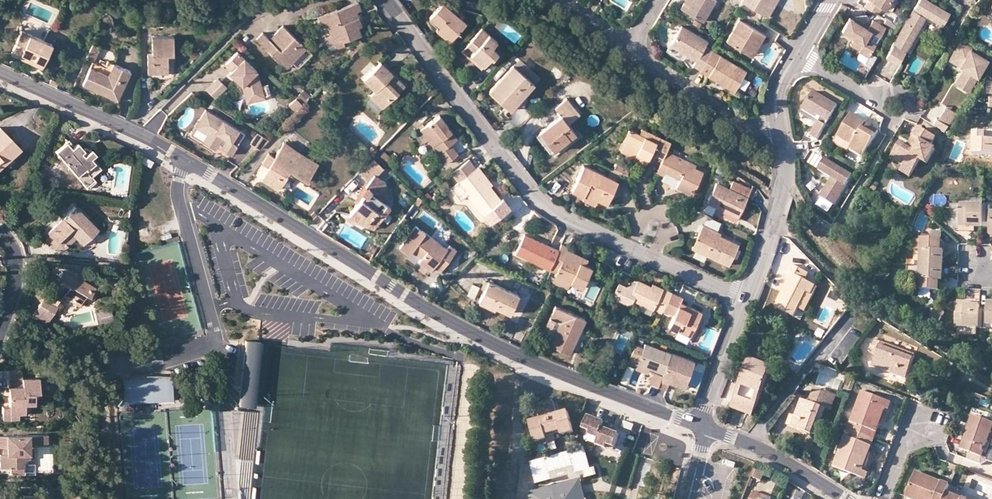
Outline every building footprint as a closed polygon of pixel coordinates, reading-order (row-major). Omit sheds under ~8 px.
[(684,11),(691,0),(687,0),(681,9),(684,11)] [(684,11),(704,23),(717,2),(714,0),(691,0),(684,11)] [(775,7),(770,5),(773,0),(743,0),(742,2),(768,18),(775,7)] [(864,6),(878,14),(883,6),(887,8),(892,0),(868,0),(864,6)] [(928,0),(919,0),(887,56),(899,63),(927,15),(944,25),(951,13),(928,0)] [(358,2),(324,14),(328,25),(331,35),(333,42),(341,39),(342,42),(361,36),(358,28),(353,13),(357,12),(361,10),(358,2)] [(430,17),(440,25),(453,37),(466,23),(443,3),(430,17)] [(362,26),(357,12),(353,13),(358,28),(362,26)] [(322,27),(328,25),(324,14),(318,16),(322,27)] [(843,31),(858,40),(864,43),(860,50),(860,51),(869,56),(876,44),(867,39),(871,32),(880,37),(887,27),(874,19),(868,29),(862,25),(857,22),(850,18),(843,31)] [(727,42),(749,55),(757,41),(761,43),(766,36),(740,21),(727,42)] [(449,41),(453,37),(440,25),(436,29),(449,41)] [(284,26),(274,37),(278,41),(275,44),(271,40),(264,34),(257,40),(280,61),(285,55),(293,63),(307,49),(284,26)] [(474,50),(471,55),(474,57),(472,60),(481,69),(491,58),(492,59),(498,52),(492,46),(497,40),(482,27),(467,44),(474,50)] [(701,69),(709,56),(702,51),(708,42),(682,27),(672,42),(684,49),(682,52),(696,60),(694,65),(701,69)] [(22,31),(14,49),(35,59),(33,63),(43,67),(53,44),(22,31)] [(342,42),(341,39),(333,42),(331,35),(325,37),(329,50),(344,45),(342,42)] [(173,37),(153,38),(153,55),(148,55),(148,74),(168,73),(168,55),(174,55),(173,37)] [(854,46),(860,50),(864,43),(858,40),(854,46)] [(966,78),(961,85),(968,89),(987,58),(971,48),(972,47),(961,40),(950,58),(965,67),(961,75),(966,78)] [(753,57),(761,43),(757,41),(749,55),(753,57)] [(671,45),(682,52),(684,49),(672,42),(671,45)] [(360,54),(366,47),(363,44),(356,50),(360,54)] [(12,53),(33,63),(35,59),(14,49),(12,53)] [(712,51),(709,56),(701,69),(700,71),(734,92),(747,71),(712,51)] [(865,62),(869,56),(860,51),(857,57),(865,62)] [(227,65),(234,71),(240,76),(237,79),(244,85),(246,95),(263,90),(262,86),(258,71),(238,53),(227,65)] [(288,69),(293,63),(285,55),(280,61),(288,69)] [(519,58),(514,64),(534,82),(539,76),(519,58)] [(131,72),(108,61),(103,74),(91,68),(83,85),(118,100),(131,72)] [(405,85),(381,62),(365,79),(376,90),(371,96),(383,108),(405,85)] [(510,110),(534,82),(514,64),(490,92),(510,110)] [(231,73),(237,79),(240,76),(234,71),(231,73)] [(956,82),(961,85),(966,78),(961,75),(956,82)] [(206,90),(216,99),(227,86),(217,77),(206,90)] [(269,85),(262,86),(263,90),(266,98),(272,95),(269,85)] [(263,90),(246,95),(249,103),(266,98),(263,90)] [(304,90),(296,98),(303,104),(311,97),(304,90)] [(201,97),(192,92),(188,100),(196,105),(201,97)] [(802,111),(815,119),(816,116),(822,119),(820,122),(811,137),(818,141),(838,107),(813,92),(802,111)] [(920,102),(929,108),(934,100),(925,94),(920,102)] [(303,104),(296,98),(291,103),(298,110),(303,104)] [(553,150),(575,133),(568,124),(580,115),(567,98),(555,107),(562,115),(539,132),(553,150)] [(920,102),(917,107),(926,112),(929,108),(920,102)] [(297,112),(298,110),(291,103),(289,105),(297,112)] [(961,106),(952,103),(945,122),(954,125),(961,106)] [(206,109),(200,119),(209,124),(205,131),(208,133),(203,141),(215,148),(219,141),(224,144),(222,148),(231,154),(244,132),(206,109)] [(440,114),(416,133),(423,142),(428,139),(446,162),(459,152),(452,143),(458,138),(440,114)] [(849,150),(846,153),(860,161),(878,132),(865,124),(866,123),(851,114),(835,141),(849,150)] [(196,125),(205,131),(209,124),(200,119),(196,125)] [(919,127),(913,138),(916,140),(910,149),(907,147),(901,143),(895,152),(908,160),(904,167),(901,171),(911,177),(922,161),(927,164),(937,150),(931,146),(936,138),(919,127)] [(640,133),(629,128),(624,140),(639,147),(634,158),(646,164),(654,147),(657,148),(655,154),(663,157),(666,150),(670,142),(642,128),(640,133)] [(0,129),(0,168),(19,150),(0,129)] [(250,142),(259,148),(266,138),(256,132),(250,142)] [(553,150),(539,132),(536,135),(549,153),(553,150)] [(974,132),(974,155),(991,155),(991,133),(974,132)] [(913,138),(907,147),(910,149),(916,140),(913,138)] [(56,151),(84,184),(91,178),(91,177),(90,176),(98,169),(90,158),(94,154),(90,150),(85,154),(83,156),(80,153),(82,150),(76,144),(71,147),(67,141),(56,151)] [(844,157),(846,153),(849,150),(835,141),(830,149),(844,157)] [(307,181),(318,163),(284,142),(274,158),(268,168),(261,179),(279,190),(290,171),(307,181)] [(697,164),(666,150),(663,157),(656,173),(663,176),(662,180),(693,194),(704,171),(695,168),(697,164)] [(891,158),(904,167),(908,160),(895,152),(891,158)] [(268,168),(274,158),(267,154),(262,164),(268,168)] [(149,168),(152,161),(143,156),(140,163),(149,168)] [(355,178),(364,187),(374,174),(376,175),(384,168),(374,159),(355,178)] [(476,168),(469,159),(451,173),(458,182),(460,180),(470,193),(468,195),(482,214),(500,200),(489,186),(481,175),(483,173),(478,166),(476,168)] [(852,177),(824,160),(818,171),(832,179),(820,199),(835,207),(852,177)] [(620,173),(628,177),(629,175),(629,166),(619,161),(615,171),(620,173)] [(572,190),(584,195),(585,193),(597,198),(608,203),(609,199),(617,182),(617,181),(608,176),(583,165),(572,190)] [(44,172),(36,169),(33,176),(41,180),(44,172)] [(611,169),(608,176),(617,181),(620,173),(615,171),(611,169)] [(492,184),(483,173),(481,175),(489,186),(492,184)] [(385,181),(376,175),(374,174),(364,187),(361,192),(364,194),(349,214),(356,218),(358,216),(367,223),(369,219),(377,225),(390,206),(385,181)] [(94,181),(91,177),(91,178),(84,184),(87,187),(94,181)] [(460,180),(458,182),(468,195),(470,193),(460,180)] [(708,202),(716,206),(739,216),(751,189),(734,181),(730,189),(717,182),(708,202)] [(619,183),(617,182),(609,199),(612,200),(620,193),(619,183)] [(595,205),(597,198),(585,193),(584,195),(582,200),(595,205)] [(646,193),(637,196),(640,208),(650,205),(646,193)] [(983,205),(952,204),(951,227),(960,227),(960,231),(968,232),(968,227),(974,228),(983,228),(983,225),(983,205)] [(983,205),(983,225),(990,225),(990,235),(991,235),(991,212),(991,205),(983,205)] [(47,233),(49,236),(56,242),(67,231),(74,237),(82,245),(96,229),(74,206),(47,233)] [(736,221),(739,216),(716,206),(714,211),(736,221)] [(374,229),(377,225),(369,219),(367,223),(358,216),(356,218),(349,214),(345,219),(374,229)] [(720,236),(721,233),(703,225),(692,247),(729,264),(739,244),(720,236)] [(446,249),(415,226),(400,248),(409,255),(412,250),(422,258),(419,261),(432,270),(434,266),(441,271),(456,250),(449,245),(446,249)] [(59,251),(74,237),(67,231),(56,242),(49,236),(46,238),(59,251)] [(549,269),(559,249),(524,234),(515,253),(549,269)] [(941,240),(915,239),(915,249),(921,249),(921,265),(943,266),(944,251),(941,251),(941,240)] [(559,249),(549,269),(549,270),(556,273),(553,281),(567,288),(570,281),(583,288),(592,267),(585,264),(565,256),(567,250),(568,248),(561,245),(559,249)] [(585,264),(587,260),(567,250),(565,256),(585,264)] [(805,281),(809,274),(791,265),(787,272),(792,275),(785,287),(782,293),(775,306),(794,316),(807,293),(811,295),(816,286),(805,281)] [(943,281),(943,266),(921,265),(916,266),(915,280),(920,280),(920,291),(940,292),(940,281),(943,281)] [(94,288),(83,281),(81,282),(75,278),(62,270),(50,290),(47,295),(45,293),(40,300),(42,301),(54,309),(62,296),(79,305),(85,296),(88,298),(94,288)] [(519,294),(489,280),(479,301),(495,309),(497,306),(511,313),(519,294)] [(663,310),(671,292),(664,289),(663,291),(651,286),(637,280),(637,282),(634,290),(629,287),(619,283),(613,297),(626,303),(634,300),(641,303),(653,309),(662,313),(663,310)] [(475,297),(480,286),(473,283),(468,294),(475,297)] [(652,283),(651,286),(663,291),(664,289),(652,283)] [(47,295),(50,290),(41,284),(36,293),(40,300),(45,293),(47,295)] [(816,286),(811,295),(807,293),(799,308),(805,311),(818,287),(816,286)] [(671,292),(663,310),(674,316),(669,326),(691,336),(702,312),(692,308),(690,311),(679,306),(681,301),(683,298),(671,292)] [(54,309),(42,301),(33,315),(46,324),(55,310),(54,309)] [(693,306),(681,301),(679,306),(690,311),(692,308),(693,306)] [(965,301),(958,301),(957,327),(979,329),(980,310),(980,306),(965,305),(965,301)] [(980,310),(979,329),(979,330),(987,330),(987,325),(991,325),(991,302),(988,302),(987,310),(980,310)] [(650,314),(653,309),(641,303),(638,309),(650,314)] [(555,305),(550,318),(560,324),(550,344),(570,353),(585,319),(555,305)] [(940,321),(945,312),(937,308),(931,316),(940,321)] [(560,324),(550,318),(544,332),(547,333),(543,341),(550,344),(560,324)] [(821,339),(824,334),(818,331),(816,337),(821,339)] [(915,355),(874,340),(869,352),(876,355),(872,366),(907,378),(915,355)] [(259,342),(245,341),(238,405),(250,406),(253,378),(255,378),(259,342)] [(628,359),(637,363),(650,367),(663,372),(670,353),(645,343),(643,348),(635,345),(628,359)] [(670,353),(663,372),(662,375),(660,381),(668,384),(669,382),(670,379),(686,385),(695,362),(670,353)] [(772,368),(750,360),(732,408),(753,416),(772,368)] [(648,373),(650,367),(637,363),(635,368),(648,373)] [(22,370),(7,370),(7,379),(22,378),(22,370)] [(660,381),(662,375),(654,372),(650,384),(658,386),(660,381)] [(167,396),(165,375),(160,374),(145,374),(136,376),(124,378),(126,399),(167,396)] [(126,399),(124,378),(122,379),(124,404),(172,400),(171,375),(165,375),(167,396),(126,399)] [(38,393),(38,378),(22,378),(7,379),(7,388),(9,388),(9,406),(3,406),(3,420),(19,420),(19,414),(25,413),(25,405),(34,404),(33,393),(38,393)] [(685,388),(686,385),(670,379),(669,382),(685,388)] [(816,389),(810,403),(813,404),(816,398),(828,403),(826,409),(831,411),(837,397),(816,389)] [(848,430),(874,439),(885,409),(889,410),(892,403),(862,391),(848,430)] [(796,417),(792,427),(815,436),(826,409),(828,403),(816,398),(813,404),(810,403),(803,400),(796,417)] [(554,400),(537,404),(541,420),(530,423),(535,443),(548,439),(547,435),(561,431),(562,436),(574,433),(569,413),(558,416),(554,400)] [(786,425),(792,427),(796,417),(790,414),(786,425)] [(605,422),(588,416),(583,429),(590,432),(589,435),(599,439),(605,422)] [(973,416),(961,448),(981,456),(991,428),(991,423),(973,416)] [(631,431),(634,425),(624,421),(622,427),(631,431)] [(613,425),(605,422),(599,439),(597,445),(606,448),(608,445),(615,447),(620,434),(611,431),(613,425)] [(874,439),(848,430),(834,467),(854,475),(856,468),(862,471),(874,439)] [(3,448),(7,448),(7,455),(3,455),(0,455),(0,468),(10,468),(23,467),(23,459),(28,459),(28,444),(28,436),(0,437),(0,448),(3,448)] [(46,436),(28,436),(28,444),(46,444),(46,436)] [(583,448),(531,463),(537,484),(552,480),(550,473),(573,466),(575,474),(582,472),(584,479),(591,477),(583,448)] [(765,471),(758,468),(754,478),(761,480),(765,471)] [(866,479),(868,473),(862,471),(856,468),(854,475),(866,479)] [(916,472),(906,496),(914,498),(945,498),(950,486),(916,472)] [(560,484),(561,488),(577,484),(581,498),(586,498),(581,478),(560,484)] [(577,484),(561,488),(560,484),(549,486),(550,491),(533,495),(534,498),(581,498),(577,484)] [(529,498),(534,498),(533,495),(550,491),(549,486),(527,492),(529,498)] [(950,486),(945,498),(961,498),(956,497),(958,490),(950,486)]
